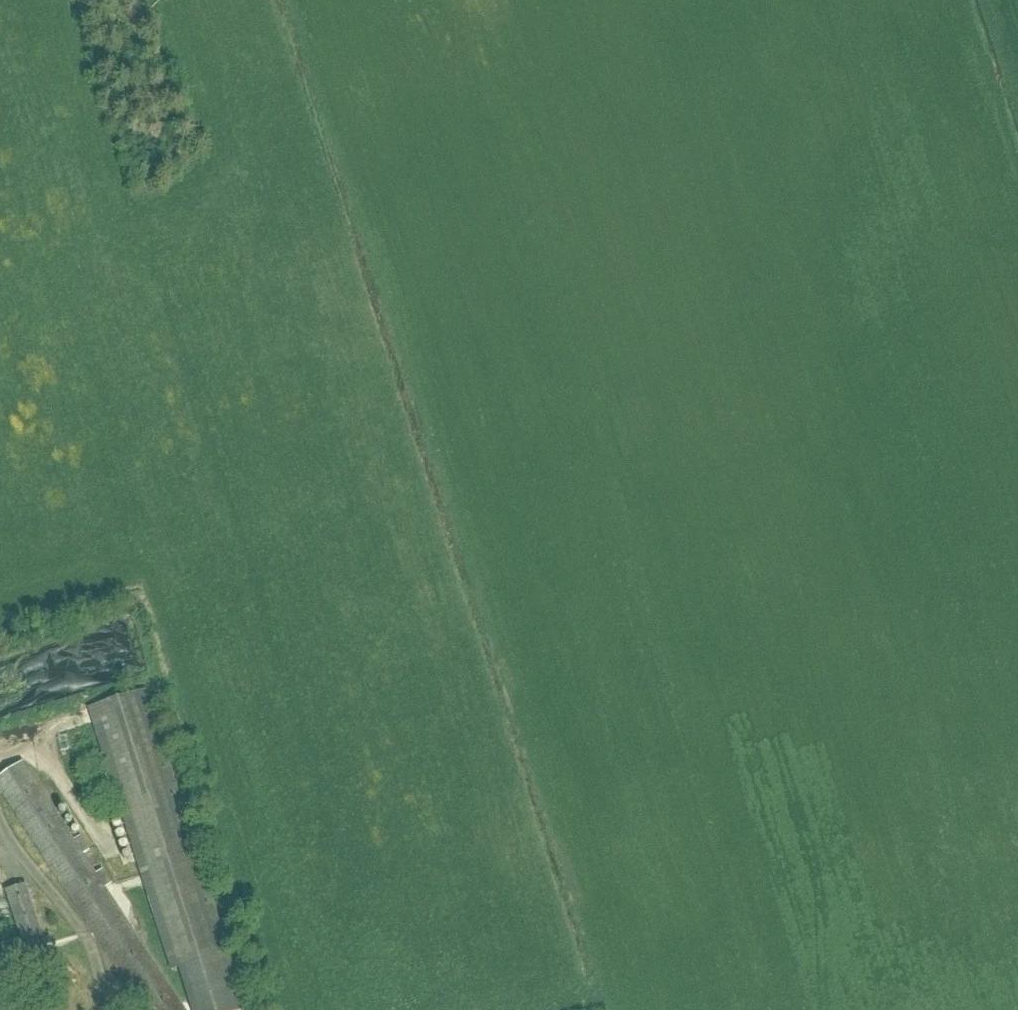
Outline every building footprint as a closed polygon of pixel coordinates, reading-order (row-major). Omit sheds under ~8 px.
[(145,692),(90,709),(171,969),(178,967),(191,1009),(244,1009),(145,692)] [(23,764),(0,779),(0,789),(143,1009),(183,1009),(105,889),(111,885),(102,871),(96,875),(83,856),(90,852),(81,838),(74,842),(23,764)] [(25,886),(6,892),(44,1009),(65,1009),(25,886)]
